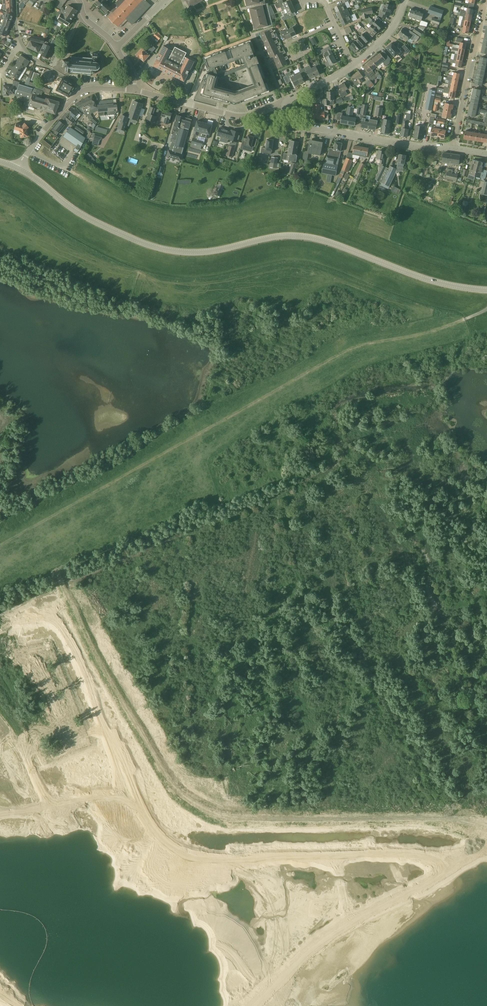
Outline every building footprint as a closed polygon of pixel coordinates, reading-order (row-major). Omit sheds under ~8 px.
[(55,5),(56,6),(54,10),(58,12),(64,3),(66,0),(59,0),(55,5)] [(95,3),(98,6),(96,8),(99,10),(100,9),(101,8),(106,13),(110,8),(112,6),(106,1),(107,0),(97,0),(95,3)] [(120,27),(126,21),(129,23),(131,25),(150,5),(145,1),(145,0),(118,0),(114,4),(116,5),(110,12),(112,13),(107,18),(111,21),(114,24),(117,27),(119,26),(120,27)] [(185,1),(184,2),(189,11),(192,9),(190,7),(203,0),(185,0),(185,1)] [(264,2),(263,2),(264,4),(265,4),(270,25),(273,25),(267,0),(263,0),(264,2)] [(275,4),(277,9),(285,5),(286,9),(293,6),(290,0),(283,3),(282,0),(279,2),(275,4)] [(347,8),(344,3),(349,1),(349,0),(342,0),(343,4),(334,7),(337,13),(347,8)] [(6,4),(3,4),(3,10),(6,10),(6,12),(13,12),(12,2),(6,3),(6,4)] [(251,14),(254,13),(262,11),(261,5),(264,4),(263,2),(258,3),(249,6),(251,14)] [(393,6),(387,4),(386,5),(384,5),(382,10),(381,10),(379,16),(385,18),(386,15),(389,16),(390,11),(391,12),(393,6)] [(58,14),(54,20),(55,20),(53,23),(54,23),(51,28),(56,30),(56,29),(59,30),(61,27),(59,26),(60,24),(61,24),(63,22),(68,26),(71,21),(77,11),(68,5),(65,10),(61,8),(61,9),(58,14)] [(285,16),(282,17),(284,20),(290,18),(289,15),(296,12),(293,6),(286,9),(288,12),(284,14),(285,16)] [(444,10),(430,6),(428,13),(439,17),(441,18),(444,10)] [(340,20),(350,16),(347,8),(337,13),(340,20)] [(426,26),(428,23),(421,20),(424,12),(412,8),(409,17),(421,21),(420,25),(426,26)] [(253,21),(264,19),(262,11),(254,13),(251,14),(253,21)] [(11,23),(13,16),(6,13),(5,16),(0,14),(0,17),(0,16),(4,18),(3,20),(11,23)] [(350,16),(340,20),(343,26),(354,20),(352,15),(350,16)] [(370,22),(379,30),(383,26),(380,23),(382,20),(377,17),(375,19),(376,20),(374,23),(372,20),(370,22)] [(264,19),(253,21),(255,29),(266,26),(264,19)] [(1,26),(8,29),(11,23),(3,20),(2,23),(0,23),(0,26),(1,26)] [(375,35),(379,30),(370,22),(369,23),(371,26),(369,28),(367,27),(366,29),(370,33),(372,31),(375,35)] [(288,29),(292,37),(296,35),(293,28),(296,27),(295,25),(292,26),(293,27),(288,29)] [(0,26),(0,34),(6,36),(8,29),(1,26),(0,26)] [(424,30),(419,26),(418,28),(416,27),(413,31),(420,36),(423,32),(424,30)] [(370,33),(366,29),(365,29),(363,27),(360,29),(363,32),(363,33),(360,37),(366,43),(370,39),(367,36),(370,33)] [(264,32),(260,34),(261,36),(262,38),(261,38),(262,39),(263,40),(263,41),(263,40),(272,36),(271,34),(270,32),(271,32),(273,31),(272,30),(272,29),(270,29),(268,30),(268,31),(264,32)] [(287,39),(292,37),(288,29),(283,31),(283,30),(280,32),(281,34),(284,33),(287,39)] [(408,33),(403,29),(399,35),(400,36),(400,37),(400,38),(402,39),(404,39),(404,38),(407,40),(411,43),(412,43),(413,41),(413,40),(416,35),(410,30),(408,33)] [(272,36),(263,40),(265,44),(264,44),(265,46),(266,46),(274,42),(273,38),(276,37),(275,35),(272,36)] [(362,47),(366,43),(360,37),(356,41),(362,47)] [(453,45),(453,47),(465,50),(466,43),(462,43),(463,39),(457,38),(456,42),(460,42),(460,46),(456,45),(453,45)] [(230,51),(228,51),(226,52),(225,50),(222,51),(204,58),(205,63),(207,66),(208,69),(206,75),(204,83),(206,84),(205,88),(203,87),(201,95),(220,101),(224,101),(228,103),(236,105),(244,102),(270,92),(267,83),(265,83),(263,79),(265,78),(257,56),(255,57),(254,55),(253,53),(255,52),(251,40),(233,47),(229,48),(230,51)] [(274,42),(266,46),(267,49),(267,50),(268,52),(269,52),(268,52),(277,48),(275,44),(278,43),(277,40),(274,42)] [(357,51),(362,47),(356,41),(351,45),(349,47),(352,50),(354,48),(357,51)] [(38,52),(41,46),(31,42),(28,48),(38,52)] [(397,49),(392,43),(391,43),(389,45),(387,48),(394,57),(398,53),(400,56),(405,51),(400,46),(397,49)] [(41,55),(48,58),(53,48),(46,45),(46,46),(43,45),(40,50),(43,52),(41,55)] [(144,61),(156,48),(153,45),(147,52),(146,51),(143,48),(136,55),(140,58),(144,61)] [(157,58),(153,66),(168,73),(170,74),(184,82),(188,74),(189,72),(195,61),(187,58),(185,57),(187,53),(175,47),(173,51),(171,50),(163,46),(158,56),(159,56),(158,58),(157,58)] [(277,48),(268,52),(269,52),(270,55),(269,55),(271,58),(273,57),(274,56),(277,55),(279,53),(278,50),(281,48),(280,46),(277,48)] [(336,62),(332,54),(333,54),(331,50),(332,50),(329,46),(321,50),(327,62),(328,61),(331,65),(336,62)] [(464,56),(465,50),(453,47),(452,47),(452,50),(458,51),(458,54),(464,56)] [(274,56),(273,57),(275,60),(274,60),(275,61),(275,62),(284,57),(283,54),(286,53),(285,50),(281,52),(279,53),(277,55),(274,56)] [(372,60),(377,66),(379,69),(382,67),(380,64),(383,61),(386,66),(390,63),(390,60),(391,59),(388,55),(384,58),(380,53),(372,60)] [(458,54),(455,53),(454,60),(456,60),(462,62),(464,56),(458,54)] [(98,58),(99,57),(99,56),(98,55),(97,55),(97,54),(92,54),(92,58),(73,57),(71,56),(70,60),(70,59),(69,59),(68,60),(68,61),(69,61),(63,61),(62,66),(65,67),(65,72),(70,73),(70,72),(87,73),(87,76),(90,76),(91,74),(93,74),(94,73),(95,70),(97,70),(99,68),(99,65),(98,63),(95,62),(95,60),(95,59),(96,59),(97,58),(98,58)] [(17,62),(26,67),(29,61),(21,55),(17,62)] [(284,57),(275,62),(276,62),(278,65),(277,66),(278,68),(287,64),(285,60),(288,58),(287,56),(284,57)] [(486,65),(486,59),(480,57),(479,64),(486,65)] [(456,60),(454,60),(450,59),(450,62),(456,64),(455,66),(461,68),(462,62),(456,60)] [(377,66),(372,60),(367,64),(363,67),(368,73),(366,75),(369,79),(375,74),(377,77),(380,74),(378,71),(375,74),(372,70),(377,66)] [(311,68),(315,76),(320,74),(317,69),(320,67),(317,61),(314,63),(316,66),(311,68)] [(22,73),(26,67),(17,62),(13,68),(22,73)] [(310,65),(302,69),(305,74),(307,73),(310,79),(315,76),(311,68),(310,65)] [(13,68),(9,74),(19,80),(23,74),(22,73),(13,68)] [(295,74),(296,76),(300,84),(305,81),(302,76),(305,74),(302,69),(299,70),(300,71),(296,73),(295,74)] [(356,86),(363,81),(361,78),(363,77),(359,71),(350,77),(354,82),(353,82),(356,86)] [(290,75),(287,76),(290,82),(292,81),(295,86),(296,86),(300,84),(296,76),(295,74),(294,72),(290,75)] [(457,86),(459,80),(447,77),(446,79),(452,81),(451,84),(457,86)] [(486,79),(483,78),(476,77),(475,84),(482,85),(483,81),(486,81),(486,79)] [(59,78),(54,88),(56,89),(55,90),(69,97),(75,86),(61,78),(61,79),(59,78)] [(370,88),(374,85),(370,79),(365,83),(370,88)] [(17,90),(19,83),(19,82),(13,80),(12,86),(9,86),(9,87),(7,87),(7,88),(3,87),(3,94),(3,96),(8,96),(8,94),(15,94),(17,90)] [(345,85),(344,82),(338,85),(341,89),(338,91),(342,97),(343,97),(348,94),(346,90),(348,89),(348,90),(352,87),(349,83),(345,85)] [(17,90),(15,96),(22,98),(21,101),(25,102),(24,105),(28,106),(32,94),(34,88),(32,88),(19,83),(17,90)] [(436,90),(430,89),(425,109),(431,110),(432,107),(436,90)] [(455,98),(456,92),(444,89),(443,92),(449,94),(449,97),(455,98)] [(472,95),(479,97),(482,97),(483,95),(483,94),(480,93),(481,90),(474,89),(472,95)] [(324,99),(325,105),(329,105),(334,105),(334,100),(334,92),(327,92),(327,99),(324,99)] [(28,106),(44,111),(55,114),(59,102),(47,98),(36,95),(35,95),(32,94),(28,106)] [(97,111),(97,102),(97,100),(97,99),(95,94),(92,95),(81,100),(75,104),(80,109),(87,117),(91,120),(93,117),(91,116),(91,114),(97,111)] [(97,102),(97,111),(98,111),(98,112),(99,116),(115,115),(117,111),(116,99),(107,100),(100,101),(99,102),(97,102)] [(325,105),(324,99),(320,99),(319,99),(314,103),(314,104),(312,105),(313,113),(317,113),(317,111),(320,111),(320,109),(321,109),(321,105),(325,105)] [(134,101),(128,117),(129,117),(138,120),(143,104),(134,101)] [(471,102),(470,108),(480,111),(480,109),(480,107),(477,107),(478,103),(471,102)] [(444,110),(451,111),(451,108),(452,108),(453,105),(445,103),(445,106),(443,106),(442,109),(444,109),(444,110)] [(66,112),(76,120),(81,114),(79,111),(78,111),(75,109),(74,110),(70,107),(66,112)] [(155,122),(157,117),(154,116),(157,109),(151,107),(148,113),(149,114),(147,119),(155,122)] [(348,124),(348,125),(350,126),(351,125),(355,126),(356,118),(352,117),(354,107),(351,107),(350,114),(349,117),(348,124)] [(348,124),(349,117),(342,115),(343,113),(339,112),(340,109),(336,108),(334,115),(337,116),(336,120),(341,121),(340,123),(348,124)] [(470,108),(468,115),(475,116),(476,113),(479,114),(479,112),(480,111),(470,108)] [(325,118),(325,112),(321,112),(321,109),(320,109),(320,111),(317,111),(317,113),(313,113),(313,118),(319,118),(319,120),(322,120),(322,118),(325,118)] [(444,109),(442,109),(441,109),(440,112),(443,113),(443,116),(450,118),(451,114),(450,114),(451,111),(444,110),(444,109)] [(171,119),(172,113),(163,111),(161,117),(160,122),(164,123),(168,124),(170,119),(171,119)] [(75,122),(76,120),(66,112),(65,113),(61,118),(70,125),(72,126),(73,127),(73,126),(76,123),(75,122)] [(413,120),(414,115),(411,114),(404,112),(403,121),(401,136),(407,137),(409,129),(407,129),(407,128),(408,124),(406,124),(407,120),(410,120),(410,119),(413,120)] [(122,115),(117,128),(124,131),(129,117),(128,117),(122,115)] [(169,143),(168,145),(183,150),(184,148),(185,142),(189,130),(190,126),(192,119),(177,115),(174,126),(171,134),(173,134),(171,141),(173,142),(172,144),(169,143)] [(370,119),(366,118),(363,118),(362,121),(361,127),(368,128),(369,122),(370,119)] [(378,120),(374,120),(370,119),(369,122),(368,128),(376,130),(377,124),(378,120)] [(389,133),(391,126),(392,121),(383,119),(381,132),(389,133)] [(50,131),(40,143),(42,144),(49,149),(58,138),(56,136),(58,132),(64,125),(58,120),(55,125),(53,128),(50,131)] [(195,130),(194,134),(198,135),(199,132),(200,132),(201,126),(202,122),(197,121),(196,126),(195,130)] [(200,132),(199,136),(205,138),(209,139),(210,135),(212,126),(213,125),(202,122),(201,126),(200,132)] [(15,126),(14,129),(20,131),(21,137),(27,136),(26,130),(28,127),(27,126),(24,123),(22,125),(16,124),(15,126)] [(422,140),(425,127),(416,125),(413,138),(422,140)] [(74,129),(82,135),(84,132),(76,126),(74,129)] [(438,136),(440,127),(437,126),(436,128),(433,128),(431,135),(435,136),(435,135),(438,136)] [(70,127),(63,137),(76,146),(73,151),(77,153),(85,138),(82,135),(74,129),(70,127)] [(232,131),(220,127),(217,135),(229,139),(238,142),(241,133),(232,130),(232,131)] [(440,127),(438,136),(441,136),(441,137),(444,138),(446,131),(443,130),(443,127),(440,127)] [(255,147),(257,139),(254,138),(254,137),(248,135),(246,142),(243,141),(241,147),(246,149),(246,150),(251,151),(253,146),(255,147)] [(262,147),(261,154),(272,156),(273,149),(272,149),(273,140),(267,139),(266,148),(262,147)] [(202,146),(204,142),(197,140),(195,148),(201,149),(202,146)] [(309,144),(307,151),(305,151),(303,161),(303,165),(307,165),(307,164),(307,162),(309,153),(320,155),(323,142),(310,140),(309,142),(308,143),(309,144)] [(288,154),(297,155),(299,142),(291,141),(288,154)] [(322,173),(328,174),(326,181),(327,182),(331,183),(332,175),(336,176),(338,165),(335,165),(337,158),(339,158),(341,151),(342,143),(335,142),(334,150),(330,149),(328,156),(327,156),(326,163),(324,162),(322,173)] [(182,155),(183,150),(168,145),(168,147),(171,148),(170,151),(169,151),(167,155),(181,160),(183,155),(182,155)] [(360,154),(361,147),(354,145),(353,153),(353,154),(356,155),(356,153),(360,154)] [(235,147),(229,146),(227,156),(232,157),(235,147)] [(361,147),(360,154),(364,155),(364,156),(367,157),(367,155),(369,148),(361,147)] [(379,167),(381,167),(376,179),(379,181),(386,167),(383,165),(383,164),(384,164),(385,160),(384,160),(385,151),(379,150),(377,159),(381,159),(380,163),(379,167)] [(459,164),(460,155),(444,152),(442,162),(450,163),(450,164),(452,164),(452,163),(459,164)] [(95,160),(89,153),(85,156),(91,163),(95,160)] [(297,155),(288,154),(284,153),(283,159),(298,162),(299,156),(297,155)] [(404,163),(406,155),(399,154),(398,162),(397,167),(396,169),(390,166),(382,183),(389,187),(396,173),(397,173),(398,172),(403,171),(404,163)] [(346,158),(342,170),(348,172),(352,160),(346,158)] [(478,165),(484,167),(485,162),(473,159),(472,164),(475,165),(475,166),(478,167),(478,165)] [(297,164),(296,164),(292,162),(288,173),(293,175),(296,167),(297,164)] [(361,173),(366,165),(361,162),(357,171),(361,173)] [(477,171),(478,167),(475,166),(475,165),(472,164),(469,175),(475,176),(476,176),(477,174),(478,175),(479,172),(477,171)] [(457,181),(458,174),(447,172),(446,178),(457,181)] [(220,183),(215,195),(219,197),(224,184),(220,183)]
